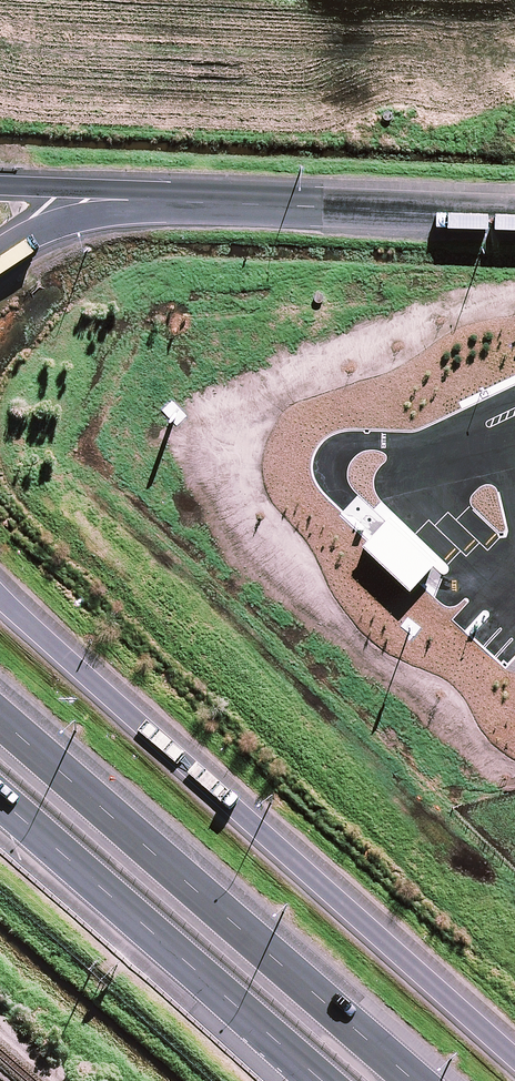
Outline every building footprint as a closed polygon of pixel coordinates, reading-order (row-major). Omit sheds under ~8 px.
[(433,566),(386,521),(377,530),(369,539),(365,543),(361,547),(409,591),(415,585),(424,575),(433,566)]
